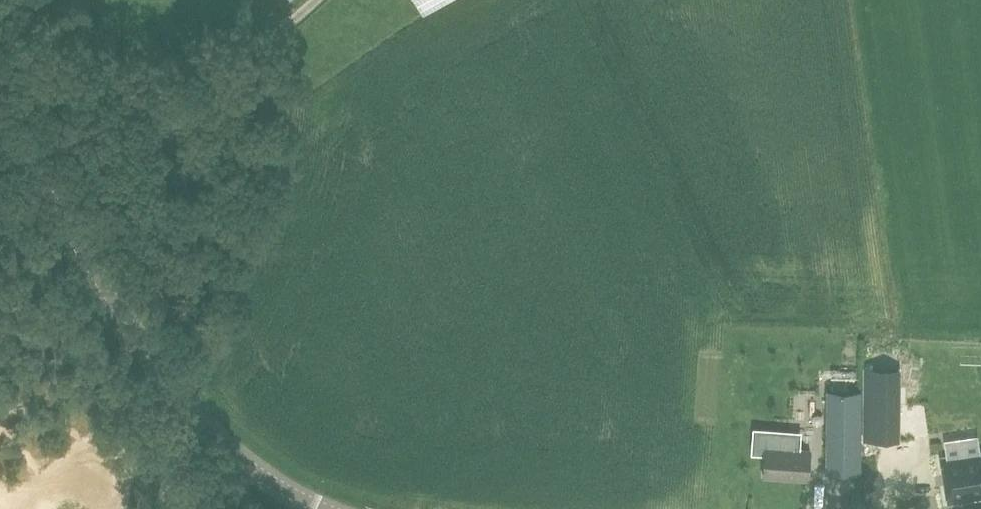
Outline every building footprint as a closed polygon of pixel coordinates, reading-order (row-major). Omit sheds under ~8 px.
[(424,12),(447,0),(417,0),(424,12)] [(865,437),(897,437),(896,366),(864,366),(865,437)] [(826,471),(860,472),(860,391),(827,390),(826,471)] [(811,451),(779,448),(781,436),(767,435),(765,447),(766,447),(764,476),(809,480),(811,451)] [(980,452),(947,457),(942,458),(948,502),(980,497),(980,452)]
